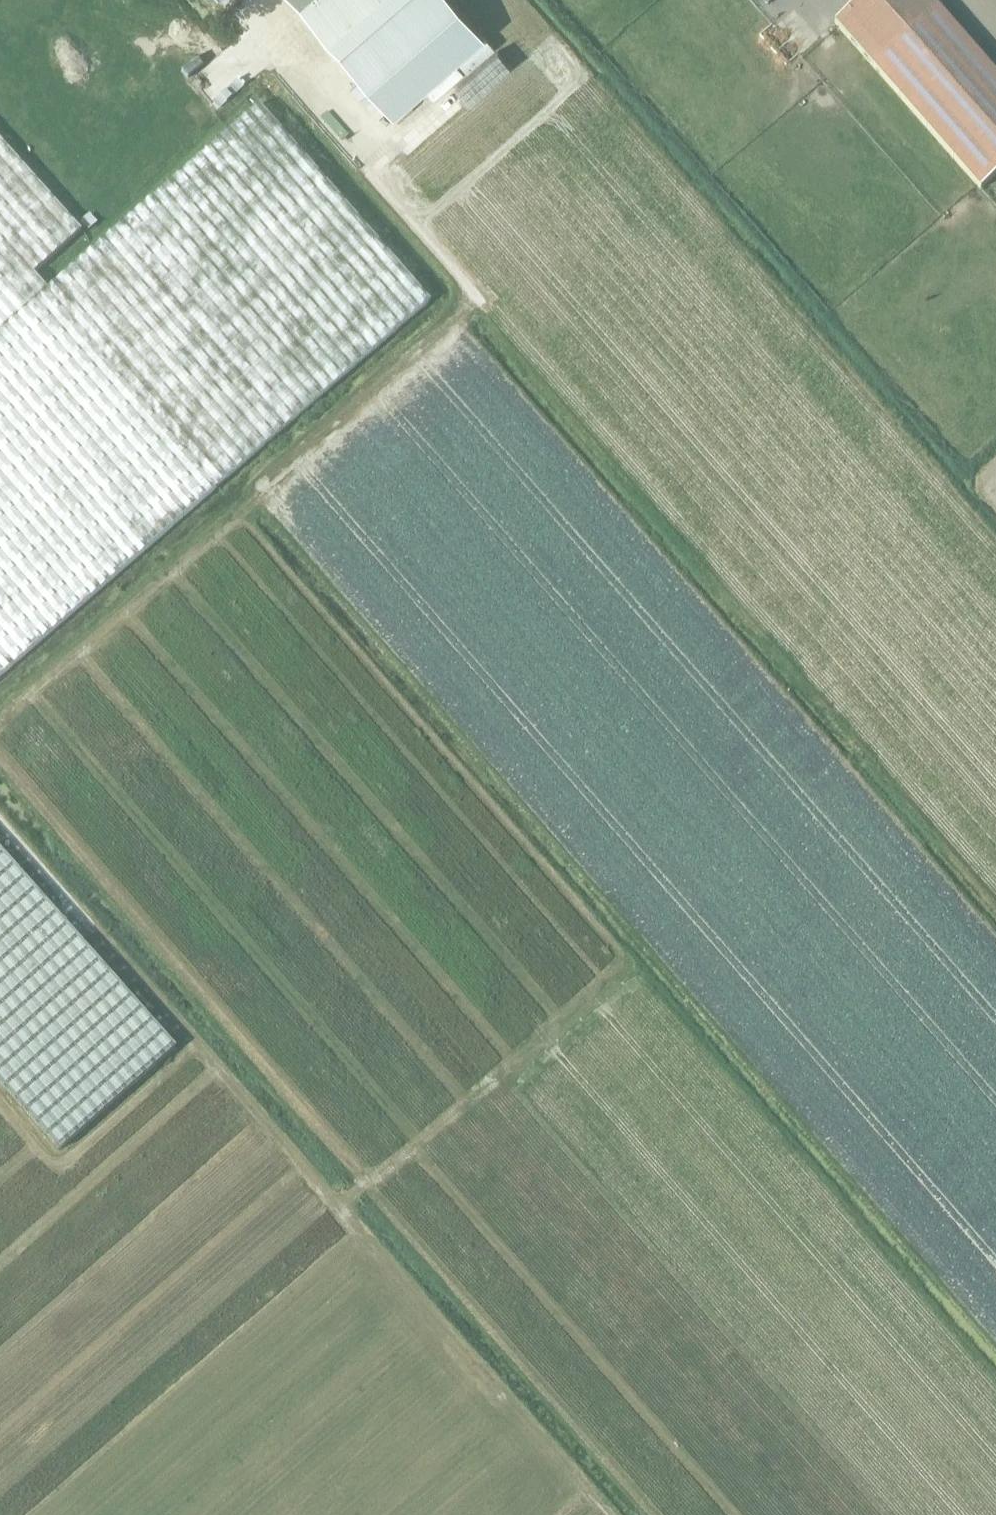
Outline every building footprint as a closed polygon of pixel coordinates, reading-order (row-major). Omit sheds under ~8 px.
[(392,114),(483,35),(452,0),(294,0),(392,114)] [(980,190),(995,176),(995,76),(930,0),(861,0),(834,23),(980,190)] [(430,302),(259,106),(47,290),(33,274),(81,232),(0,141),(0,676),(430,302)] [(89,214),(81,221),(89,230),(97,223),(89,214)] [(58,1144),(173,1042),(0,848),(0,1079),(58,1144)]
